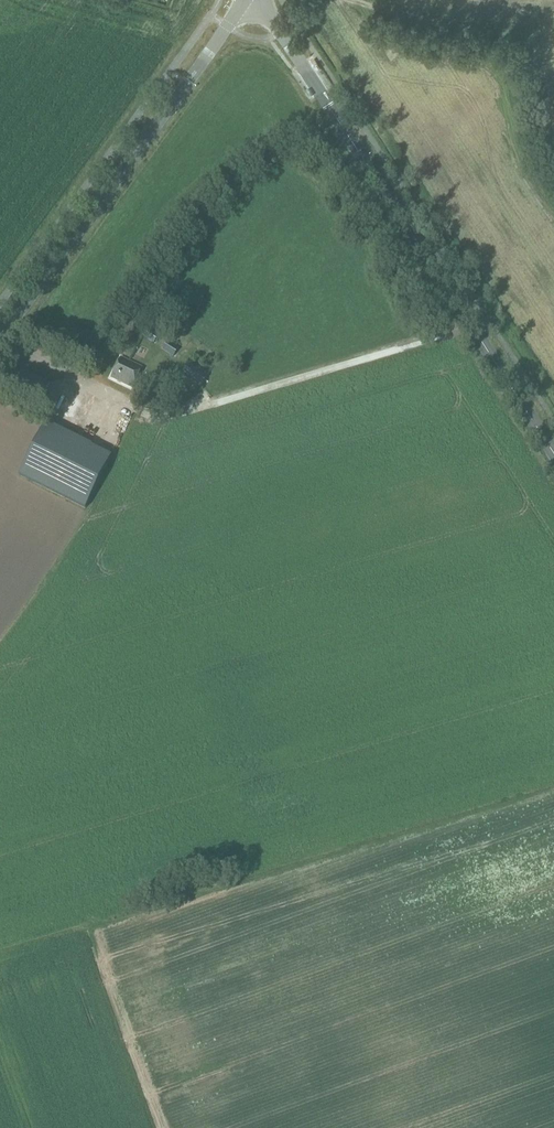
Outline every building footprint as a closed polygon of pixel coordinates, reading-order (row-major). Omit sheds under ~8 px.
[(141,335),(153,343),(159,335),(147,327),(141,335)] [(174,356),(179,348),(167,341),(162,349),(174,356)] [(111,377),(132,388),(141,367),(121,357),(111,377)] [(36,418),(10,472),(77,504),(103,453),(36,418)]
